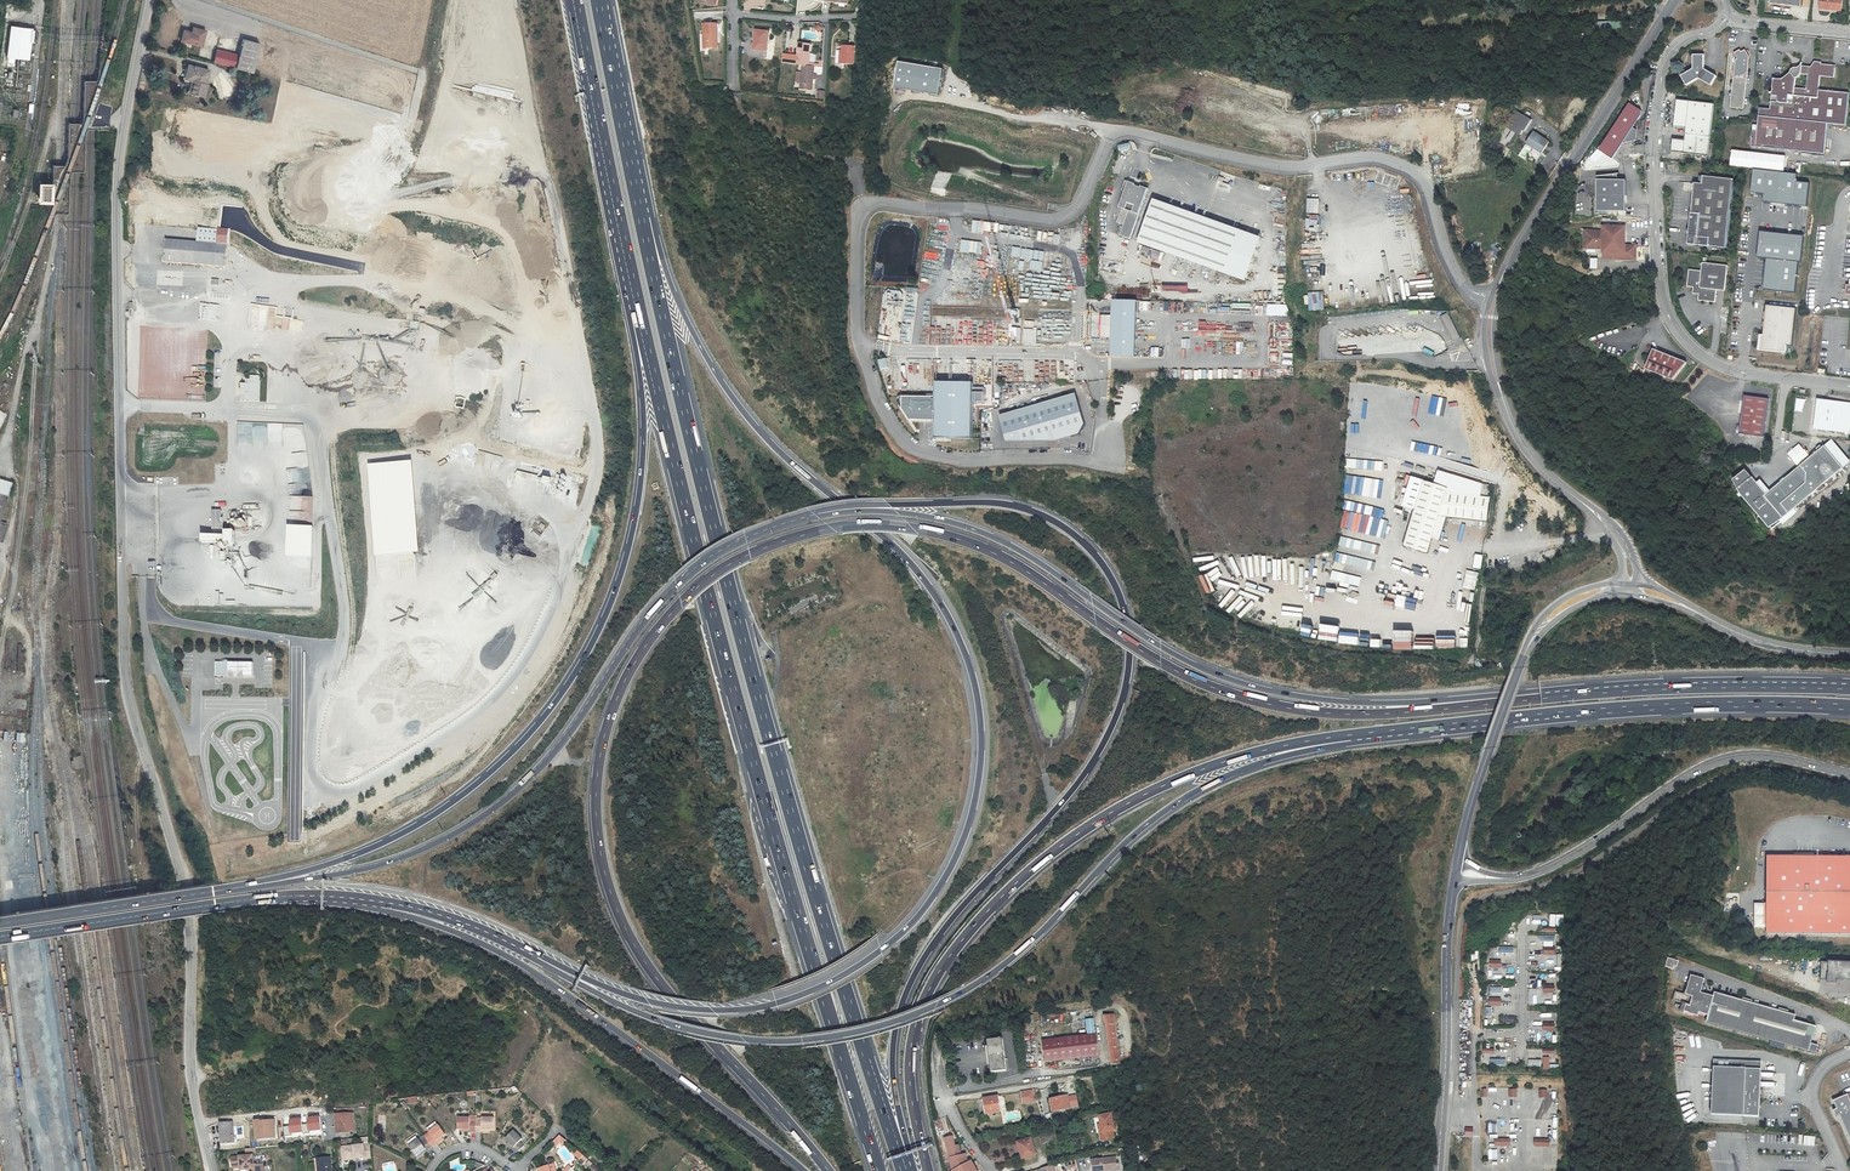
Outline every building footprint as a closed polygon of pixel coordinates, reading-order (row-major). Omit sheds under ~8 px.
[(1842,0),(1821,0),(1820,9),(1841,12),(1842,0)] [(1596,23),(1596,31),(1623,30),(1623,21),(1596,23)] [(704,25),(705,36),(707,36),(707,49),(718,49),(717,24),(704,25)] [(820,32),(823,27),(817,24),(814,29),(820,32)] [(33,28),(9,25),(6,57),(28,59),(30,41),(33,42),(34,30),(33,29),(33,28)] [(189,43),(201,46),(205,31),(193,28),(189,43)] [(762,51),(763,31),(756,31),(754,50),(762,51)] [(212,65),(214,65),(251,75),(259,44),(243,39),(238,55),(217,50),(212,65)] [(803,65),(809,66),(811,45),(799,44),(798,56),(797,65),(803,65)] [(843,46),(843,51),(842,64),(854,65),(855,46),(843,46)] [(1750,57),(1745,50),(1742,52),(1740,50),(1734,53),(1737,59),(1736,60),(1731,108),(1744,109),(1747,79),(1750,57)] [(797,65),(798,56),(783,55),(782,63),(797,65)] [(1704,69),(1705,56),(1694,55),(1693,70),(1682,77),(1687,86),(1699,79),(1711,86),(1716,77),(1704,69)] [(940,95),(945,69),(899,62),(895,87),(940,95)] [(1799,68),(1797,68),(1795,68),(1793,69),(1792,71),(1791,73),(1782,80),(1774,79),(1771,110),(1760,109),(1758,132),(1756,147),(1824,154),(1827,124),(1846,125),(1849,93),(1819,91),(1820,76),(1834,78),(1835,66),(1821,65),(1822,63),(1814,62),(1811,67),(1802,67),(1802,65),(1801,67),(1799,68)] [(188,92),(199,95),(202,85),(204,85),(208,70),(188,65),(185,78),(191,80),(188,92)] [(812,90),(813,78),(814,75),(815,67),(809,66),(803,65),(802,73),(798,72),(797,82),(801,83),(800,89),(812,90)] [(1672,142),(1709,146),(1713,105),(1677,101),(1674,128),(1686,129),(1685,140),(1673,139),(1672,142)] [(1630,103),(1600,150),(1613,159),(1623,143),(1636,140),(1637,130),(1634,127),(1641,116),(1642,111),(1630,103)] [(1517,110),(1505,126),(1520,137),(1531,121),(1517,110)] [(1549,142),(1533,132),(1526,143),(1542,153),(1549,142)] [(1708,156),(1709,146),(1672,142),(1671,153),(1708,156)] [(1175,155),(1156,148),(1153,149),(1152,151),(1151,154),(1173,160),(1175,155)] [(1782,172),(1783,156),(1731,151),(1729,166),(1782,172)] [(1751,193),(1764,194),(1763,201),(1805,206),(1807,184),(1794,183),(1795,175),(1753,171),(1751,193)] [(1599,180),(1598,180),(1597,211),(1625,212),(1626,181),(1618,181),(1617,175),(1598,177),(1599,180)] [(1733,179),(1703,176),(1702,184),(1694,183),(1688,244),(1726,248),(1733,179)] [(1120,235),(1130,239),(1148,188),(1128,181),(1119,207),(1129,211),(1120,235)] [(48,185),(39,185),(38,200),(48,200),(48,185)] [(168,193),(159,192),(158,202),(173,204),(174,197),(168,197),(168,193)] [(1154,198),(1139,242),(1246,281),(1262,237),(1154,198)] [(1319,213),(1319,198),(1307,198),(1307,213),(1319,213)] [(236,211),(240,202),(235,200),(235,202),(228,199),(224,207),(236,211)] [(244,204),(240,202),(236,211),(241,213),(244,204)] [(972,232),(998,233),(998,221),(972,221),(972,232)] [(1308,233),(1316,234),(1317,226),(1309,225),(1308,233)] [(1626,227),(1603,227),(1603,231),(1585,230),(1584,249),(1603,249),(1602,260),(1617,260),(1617,261),(1637,261),(1638,249),(1634,246),(1625,246),(1626,227)] [(167,240),(165,264),(226,267),(229,231),(199,229),(197,243),(167,240)] [(1757,258),(1766,258),(1762,290),(1794,293),(1797,262),(1800,262),(1803,236),(1759,232),(1757,258)] [(959,252),(979,255),(981,242),(961,239),(959,252)] [(1137,253),(1161,262),(1164,253),(1140,244),(1137,253)] [(1689,270),(1687,287),(1693,288),(1693,289),(1695,289),(1695,291),(1696,292),(1698,292),(1697,294),(1699,294),(1698,301),(1715,302),(1717,290),(1725,291),(1728,266),(1702,263),(1701,271),(1689,270)] [(169,278),(168,278),(168,272),(158,271),(156,285),(168,286),(169,278)] [(980,300),(962,300),(962,295),(953,294),(953,305),(980,305),(980,300)] [(1139,301),(1139,311),(1151,311),(1151,301),(1139,301)] [(1113,302),(1112,357),(1136,357),(1137,302),(1113,302)] [(1766,305),(1763,336),(1761,336),(1760,351),(1786,353),(1787,346),(1793,346),(1797,309),(1766,305)] [(411,313),(409,328),(416,329),(419,314),(411,313)] [(1461,338),(1448,313),(1441,317),(1453,342),(1461,338)] [(1009,329),(1020,329),(1020,319),(1009,319),(1009,329)] [(152,336),(133,335),(134,346),(151,346),(151,344),(155,344),(154,350),(192,350),(192,332),(172,332),(172,335),(155,335),(155,340),(152,340),(152,336)] [(1159,356),(1159,347),(1139,347),(1138,356),(1159,356)] [(1424,347),(1422,350),(1431,356),(1433,353),(1424,347)] [(1672,379),(1686,362),(1653,349),(1645,369),(1672,379)] [(1283,353),(1283,363),(1292,363),(1292,353),(1283,353)] [(880,369),(888,367),(885,357),(877,359),(880,369)] [(161,368),(145,367),(145,395),(160,396),(161,368)] [(143,368),(135,368),(135,393),(142,393),(143,368)] [(1224,369),(1208,369),(1208,379),(1228,379),(1228,376),(1224,376),(1224,369)] [(241,384),(241,397),(245,397),(245,401),(259,402),(260,377),(251,377),(250,385),(241,384)] [(975,383),(938,382),(937,397),(937,421),(937,438),(974,439),(975,383)] [(196,400),(196,391),(187,391),(187,400),(196,400)] [(1086,424),(1077,393),(1001,416),(1009,442),(1057,441),(1081,435),(1086,424)] [(1744,396),(1740,426),(1739,434),(1764,437),(1769,399),(1744,396)] [(911,421),(937,421),(937,397),(905,397),(904,409),(911,421)] [(1796,399),(1795,411),(1803,412),(1804,399),(1796,399)] [(1817,400),(1814,429),(1849,433),(1849,420),(1849,403),(1817,400)] [(9,414),(0,410),(0,432),(9,414)] [(1843,468),(1849,462),(1831,440),(1824,446),(1843,468)] [(1797,466),(1808,456),(1799,445),(1787,454),(1797,466)] [(1766,495),(1765,496),(1784,518),(1843,468),(1824,446),(1766,495)] [(487,453),(483,468),(498,471),(501,457),(487,453)] [(409,465),(371,468),(378,557),(416,554),(409,465)] [(1415,510),(1405,546),(1428,553),(1432,539),(1440,541),(1447,518),(1459,519),(1458,527),(1484,530),(1484,526),(1485,522),(1487,522),(1490,498),(1487,497),(1489,485),(1481,484),(1440,471),(1436,483),(1413,477),(1404,506),(1415,510)] [(1765,496),(1766,495),(1750,477),(1750,478),(1744,471),(1730,482),(1738,494),(1768,529),(1784,518),(1765,496)] [(579,483),(580,475),(574,474),(572,482),(579,483)] [(0,479),(0,524),(13,483),(0,479)] [(312,512),(313,497),(291,496),(291,510),(292,510),(292,520),(312,521),(312,512)] [(445,520),(457,522),(460,505),(449,503),(445,520)] [(221,511),(212,511),(212,529),(222,529),(221,511)] [(0,524),(0,541),(3,542),(9,524),(1,521),(0,524)] [(538,522),(534,529),(541,533),(545,526),(538,522)] [(312,528),(290,527),(289,556),(311,557),(312,528)] [(1474,568),(1480,569),(1482,556),(1476,555),(1474,568)] [(1319,565),(1318,557),(1300,557),(1300,565),(1319,565)] [(215,604),(223,604),(223,592),(215,593),(215,604)] [(225,607),(235,606),(235,597),(225,597),(225,607)] [(772,610),(781,611),(781,603),(773,602),(772,610)] [(253,676),(253,663),(216,663),(216,676),(228,676),(228,672),(232,672),(234,673),(238,673),(239,672),(244,672),(244,676),(253,676)] [(80,755),(72,757),(73,760),(70,760),(72,766),(74,765),(75,769),(83,767),(80,755)] [(1766,856),(1765,933),(1849,934),(1849,857),(1766,856)] [(1543,942),(1543,947),(1554,946),(1554,935),(1539,935),(1539,942),(1543,942)] [(1678,961),(1668,958),(1665,967),(1672,968),(1673,966),(1676,967),(1678,961)] [(1821,965),(1820,981),(1849,982),(1849,966),(1821,965)] [(1548,982),(1549,975),(1539,974),(1538,982),(1555,984),(1556,976),(1552,976),(1552,982),(1548,982)] [(1707,1016),(1713,997),(1701,994),(1705,979),(1691,975),(1685,995),(1693,997),(1690,1006),(1683,1004),(1680,1012),(1699,1017),(1700,1014),(1707,1016)] [(1693,997),(1685,995),(1676,993),(1673,1001),(1683,1004),(1690,1006),(1693,997)] [(1714,993),(1713,997),(1707,1016),(1706,1022),(1809,1051),(1816,1053),(1818,1047),(1811,1045),(1815,1028),(1793,1021),(1794,1015),(1714,993)] [(1511,1013),(1511,1003),(1502,1003),(1502,1012),(1511,1013)] [(1113,1016),(1104,1017),(1111,1067),(1120,1066),(1113,1016)] [(1088,1034),(1096,1033),(1094,1017),(1086,1018),(1088,1034)] [(1099,1062),(1096,1033),(1088,1034),(1043,1039),(1045,1060),(1081,1056),(1082,1064),(1099,1062)] [(988,1042),(992,1073),(1007,1071),(1003,1040),(988,1042)] [(1761,1063),(1713,1061),(1711,1116),(1759,1118),(1761,1063)] [(1019,1092),(1022,1105),(1036,1102),(1033,1089),(1019,1092)] [(1052,1098),(1055,1110),(1072,1107),(1069,1095),(1052,1098)] [(1847,1095),(1832,1101),(1835,1110),(1832,1111),(1835,1117),(1838,1116),(1849,1144),(1849,1103),(1847,1095)] [(999,1097),(986,1099),(989,1114),(1002,1112),(999,1097)] [(354,1109),(338,1111),(338,1116),(336,1116),(338,1135),(356,1133),(354,1109)] [(1102,1140),(1115,1137),(1113,1129),(1115,1129),(1112,1113),(1100,1115),(1103,1131),(1101,1132),(1102,1140)] [(478,1132),(477,1117),(477,1115),(471,1115),(471,1117),(459,1117),(459,1131),(465,1131),(465,1132),(478,1132)] [(496,1130),(496,1117),(477,1117),(478,1132),(491,1132),(491,1130),(496,1130)] [(430,1132),(426,1136),(435,1148),(444,1141),(443,1139),(447,1135),(437,1122),(428,1129),(430,1132)] [(232,1124),(221,1124),(222,1143),(233,1142),(232,1124)] [(518,1154),(526,1145),(521,1141),(524,1138),(515,1130),(506,1140),(510,1143),(509,1145),(518,1154)] [(435,1148),(426,1136),(419,1141),(417,1138),(408,1144),(419,1158),(424,1154),(425,1155),(435,1148)] [(947,1139),(954,1170),(978,1170),(973,1162),(969,1164),(967,1155),(963,1156),(960,1146),(957,1147),(955,1137),(947,1139)] [(1034,1138),(1021,1141),(1025,1158),(1037,1155),(1034,1138)] [(369,1143),(341,1146),(343,1159),(359,1157),(359,1159),(370,1158),(369,1143)] [(232,1156),(233,1167),(241,1166),(241,1169),(249,1168),(249,1170),(259,1170),(258,1164),(254,1164),(254,1155),(232,1156)] [(1092,1159),(1094,1170),(1098,1170),(1105,1170),(1105,1168),(1116,1167),(1115,1163),(1120,1162),(1120,1161),(1118,1161),(1117,1155),(1092,1159)] [(315,1159),(316,1170),(332,1170),(331,1157),(315,1159)] [(460,1160),(447,1161),(447,1167),(446,1167),(446,1170),(462,1170),(460,1160)]
